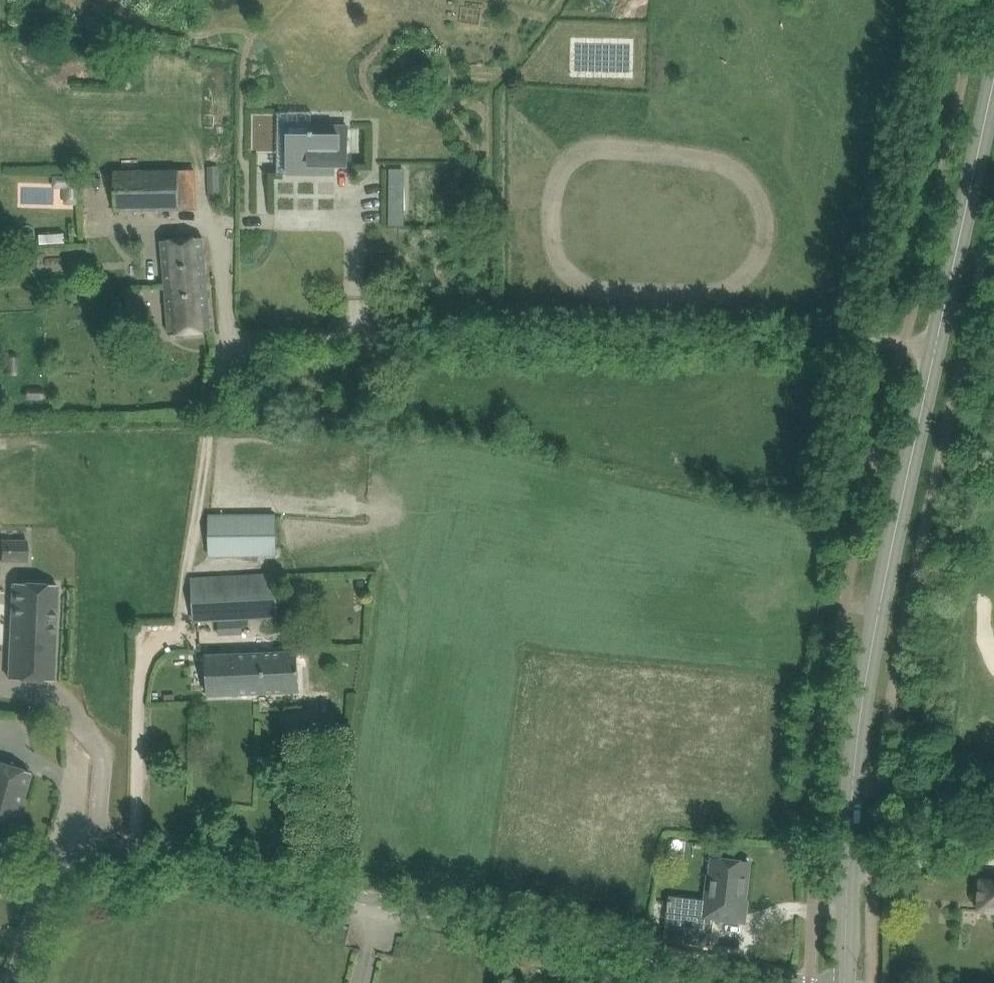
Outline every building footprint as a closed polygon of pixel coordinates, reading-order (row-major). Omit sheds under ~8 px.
[(291,165),(314,165),(314,171),(327,171),(327,174),(338,174),(338,165),(350,165),(350,126),(313,126),(313,135),(291,135),(291,165)] [(407,209),(405,167),(386,168),(387,209),(407,209)] [(181,170),(115,171),(116,211),(182,210),(181,170)] [(66,177),(66,205),(82,205),(82,177),(66,177)] [(32,233),(33,242),(61,240),(61,232),(32,233)] [(163,240),(167,295),(170,334),(212,331),(204,237),(163,240)] [(143,289),(129,289),(130,312),(143,311),(143,289)] [(210,516),(210,554),(277,554),(277,515),(210,516)] [(1,540),(1,561),(28,561),(28,540),(1,540)] [(193,578),(194,619),(278,615),(277,574),(193,578)] [(57,584),(14,582),(10,679),(53,680),(57,584)] [(206,655),(208,695),(300,691),(298,651),(257,652),(256,648),(250,648),(251,653),(206,655)] [(6,857),(31,772),(0,763),(0,877),(6,857)] [(743,921),(750,861),(714,857),(712,874),(711,874),(706,915),(670,911),(670,910),(668,910),(665,940),(712,945),(715,917),(743,921)] [(983,879),(982,877),(981,878),(982,880),(980,908),(978,909),(980,910),(981,909),(993,910),(993,879),(983,879)]
